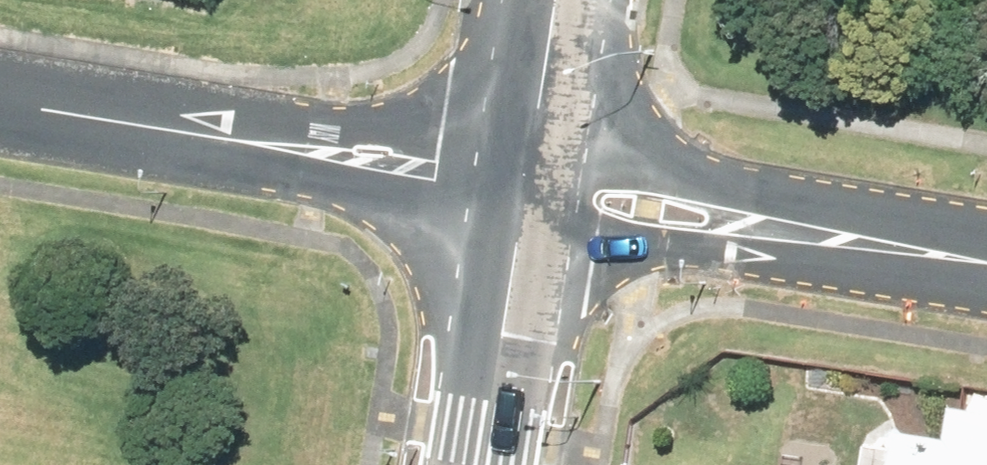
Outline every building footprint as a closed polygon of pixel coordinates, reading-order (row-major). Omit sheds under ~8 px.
[(957,408),(952,439),(902,431),(899,450),(873,445),(870,464),(986,464),(986,412),(957,408)]
